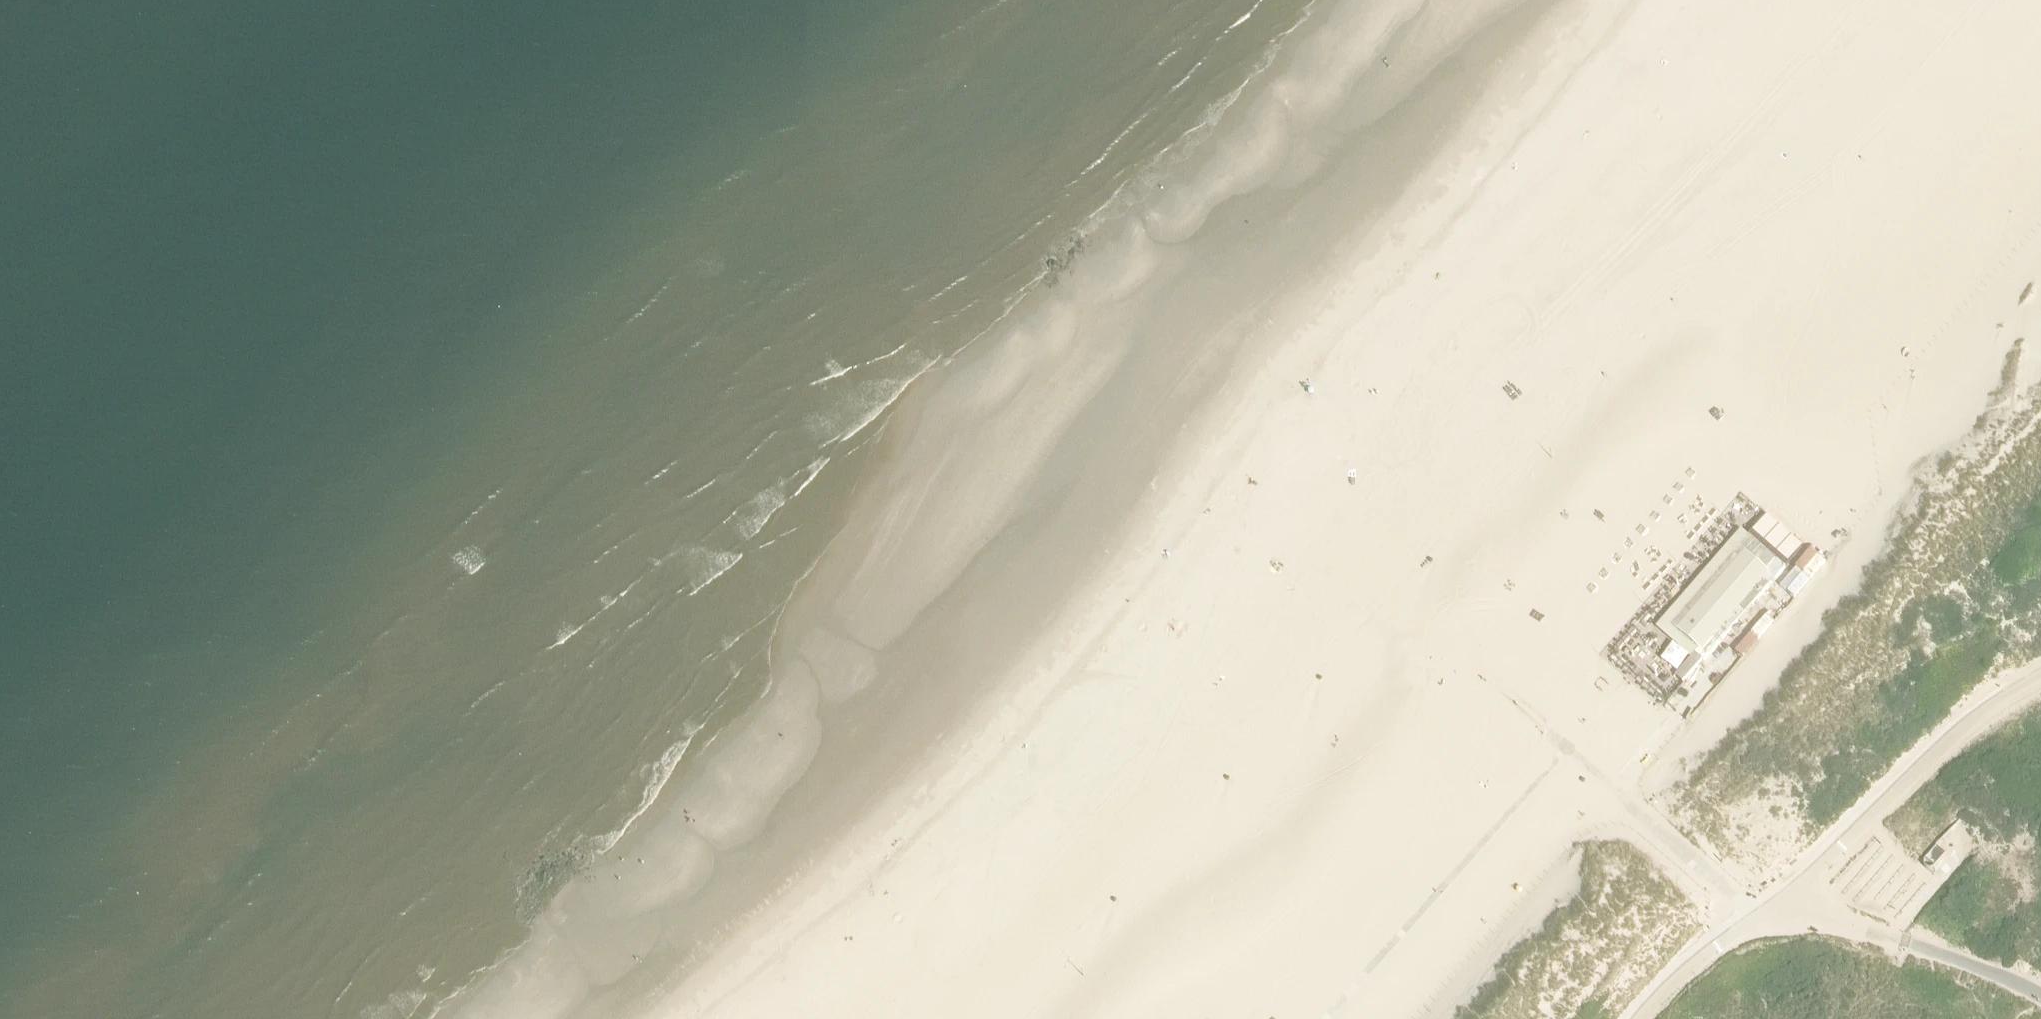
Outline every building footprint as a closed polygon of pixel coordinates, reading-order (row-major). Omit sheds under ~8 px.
[(1809,559),(1786,541),(1708,633),(1724,647),(1740,660),(1771,623),(1781,631),(1801,606),(1782,589),(1809,559)] [(1934,868),(1946,854),(1936,846),(1924,859),(1923,860),(1922,863),(1923,866),(1925,869),(1928,870),(1931,870),(1934,868)]
